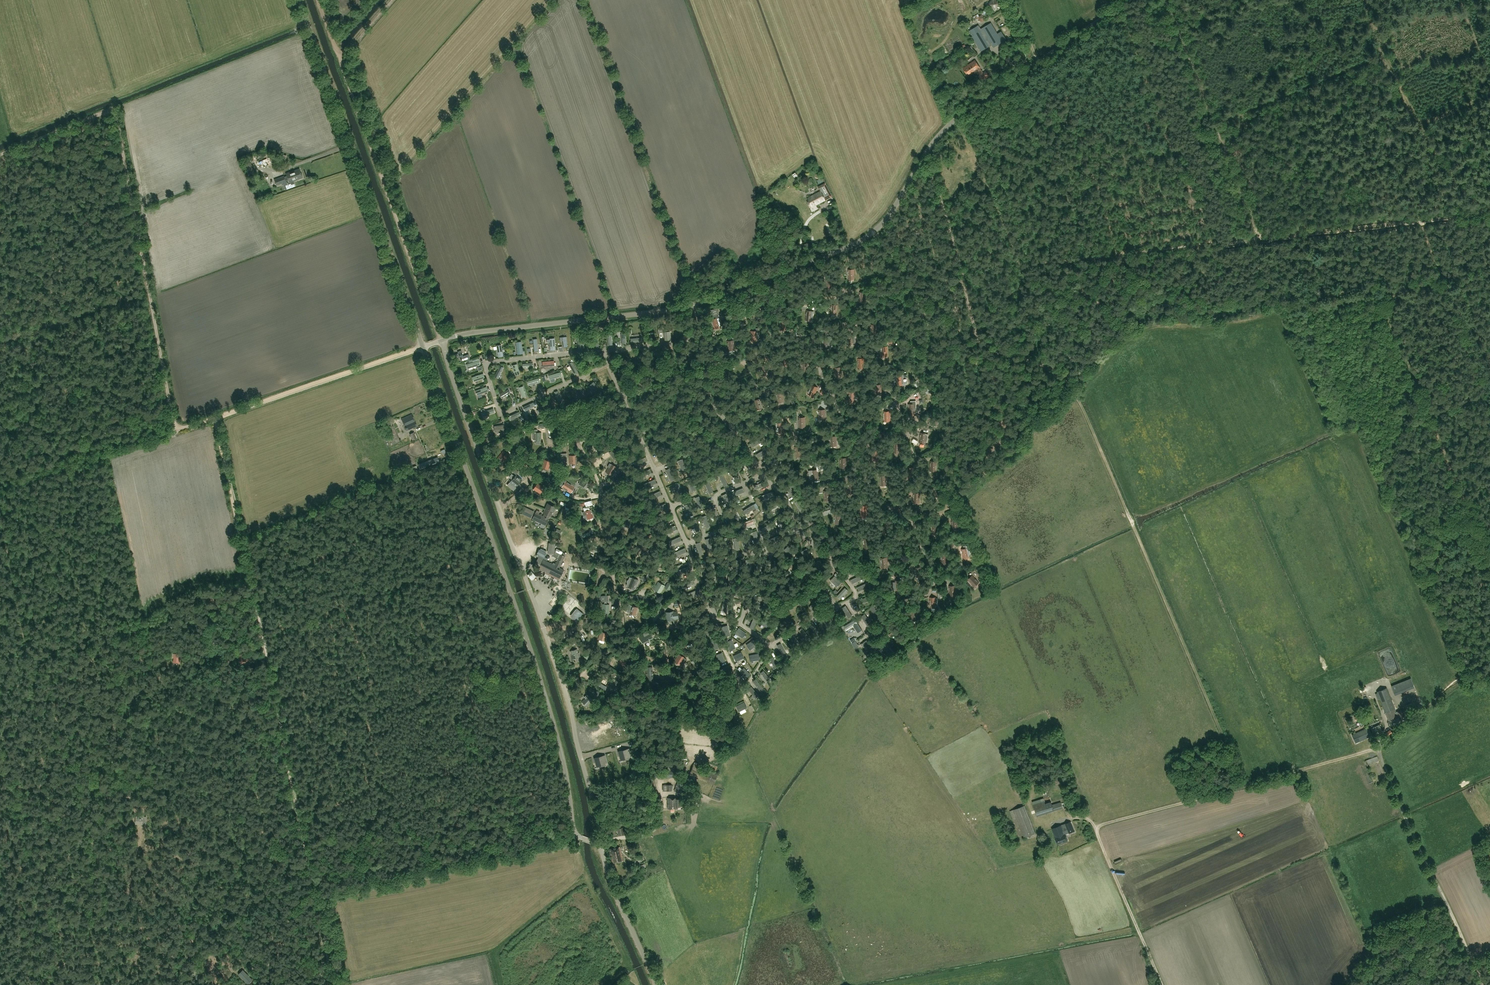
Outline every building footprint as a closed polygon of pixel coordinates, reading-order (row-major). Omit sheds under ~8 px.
[(981,29),(979,25),(969,31),(981,51),(990,45),(992,44),(994,47),(1003,42),(991,23),(981,29)] [(1005,33),(1000,36),(1005,45),(1009,42),(1005,33)] [(975,60),(963,68),(968,76),(977,70),(980,75),(978,76),(982,81),(989,76),(986,71),(983,73),(980,68),(980,67),(975,60)] [(262,158),(258,160),(261,168),(272,163),(269,157),(263,160),(262,158)] [(243,161),(244,164),(248,175),(254,172),(251,162),(250,162),(249,159),(243,161)] [(286,181),(286,183),(302,177),(299,169),(286,174),(287,177),(285,178),(284,176),(274,179),(276,185),(286,181)] [(821,191),(807,198),(809,201),(808,202),(809,205),(811,205),(812,207),(832,196),(825,183),(818,186),(821,191)] [(745,319),(744,309),(737,310),(739,320),(745,319)] [(806,319),(812,320),(813,320),(814,311),(807,310),(806,319)] [(711,319),(714,329),(720,327),(719,326),(721,325),(718,315),(714,316),(715,318),(711,319)] [(756,331),(751,331),(751,341),(751,340),(757,339),(757,341),(757,339),(759,339),(759,328),(756,328),(756,331)] [(855,334),(853,335),(853,334),(846,335),(847,344),(853,344),(853,343),(856,343),(855,334)] [(470,358),(468,354),(463,356),(461,350),(458,352),(461,361),(470,358)] [(467,364),(468,368),(480,364),(478,360),(467,364)] [(578,372),(572,362),(569,364),(574,374),(578,372)] [(503,367),(500,365),(494,376),(498,378),(503,367)] [(474,382),(484,378),(483,373),(472,377),(474,382)] [(598,387),(593,382),(588,386),(593,392),(598,387)] [(812,385),(808,393),(814,395),(818,388),(812,385)] [(476,390),(477,395),(488,391),(486,386),(476,390)] [(575,389),(579,398),(585,395),(581,387),(575,389)] [(510,392),(508,389),(500,394),(502,397),(510,392)] [(854,389),(854,392),(849,392),(849,401),(857,401),(857,389),(854,389)] [(506,401),(514,396),(512,393),(504,398),(506,401)] [(760,399),(754,400),(756,410),(757,410),(756,409),(762,407),(762,408),(763,408),(762,407),(763,406),(761,399),(760,399)] [(525,411),(535,406),(534,402),(523,407),(525,411)] [(482,411),(484,416),(494,412),(493,408),(482,411)] [(521,415),(520,411),(509,416),(511,420),(521,415)] [(412,414),(402,419),(407,430),(417,426),(412,414)] [(572,422),(569,415),(563,417),(566,425),(572,422)] [(541,433),(537,433),(537,430),(533,430),(533,440),(541,440),(541,433)] [(595,438),(591,440),(594,448),(600,445),(598,440),(600,439),(598,433),(593,435),(595,438)] [(928,434),(927,434),(927,433),(920,433),(919,441),(927,442),(928,434)] [(393,441),(395,447),(403,444),(401,438),(393,441)] [(504,462),(509,456),(504,451),(499,458),(504,462)] [(439,462),(438,458),(430,460),(419,464),(420,469),(439,462)] [(542,467),(548,469),(551,462),(544,460),(542,467)] [(616,471),(615,470),(617,467),(616,466),(616,467),(610,463),(607,467),(609,467),(606,473),(613,476),(616,471)] [(653,471),(642,475),(644,481),(655,477),(653,471)] [(522,480),(515,475),(511,481),(518,486),(522,480)] [(562,487),(571,493),(575,487),(566,481),(562,487)] [(543,488),(537,483),(537,484),(536,484),(534,486),(535,487),(534,488),(538,491),(537,493),(539,494),(543,488)] [(623,489),(616,491),(618,499),(625,497),(623,489)] [(545,525),(552,510),(553,511),(555,507),(547,503),(545,507),(546,508),(542,516),(535,512),(532,519),(545,525)] [(533,512),(524,508),(522,514),(530,518),(533,512)] [(593,519),(593,518),(591,509),(589,510),(590,510),(584,511),(582,512),(583,516),(585,515),(587,520),(588,521),(593,519)] [(625,518),(623,526),(630,528),(632,520),(625,518)] [(640,543),(634,548),(639,554),(640,554),(641,555),(644,552),(643,551),(645,549),(640,543)] [(598,547),(591,544),(588,551),(595,554),(598,547)] [(963,558),(969,556),(971,556),(968,545),(964,546),(965,548),(961,549),(963,558)] [(553,563),(552,564),(539,557),(534,566),(559,578),(564,570),(559,567),(565,556),(566,554),(561,552),(560,554),(556,551),(553,556),(558,559),(555,564),(553,563)] [(803,581),(804,583),(814,577),(814,576),(813,577),(809,570),(810,570),(800,576),(801,578),(802,577),(803,581)] [(979,582),(973,576),(968,580),(974,586),(979,582)] [(638,580),(629,577),(626,586),(635,589),(638,580)] [(837,577),(832,581),(840,589),(845,585),(837,577)] [(856,587),(867,582),(864,577),(855,582),(855,583),(855,584),(856,587)] [(664,586),(658,583),(654,590),(660,593),(664,586)] [(821,584),(813,588),(816,594),(824,589),(821,584)] [(844,601),(851,593),(848,589),(840,597),(844,601)] [(611,595),(600,596),(601,602),(604,602),(604,605),(602,604),(602,613),(609,613),(609,605),(606,605),(606,602),(611,601),(611,595)] [(577,608),(580,604),(576,600),(566,611),(573,617),(572,617),(573,617),(576,620),(582,614),(578,611),(579,610),(577,608)] [(553,608),(558,610),(562,604),(557,601),(553,608)] [(815,605),(812,608),(819,615),(822,611),(815,605)] [(637,608),(630,606),(627,613),(634,616),(637,608)] [(918,618),(916,610),(910,611),(912,620),(918,618)] [(673,613),(673,612),(666,613),(667,621),(674,620),(674,619),(678,619),(677,612),(673,613)] [(751,628),(755,630),(760,618),(756,617),(751,628)] [(766,628),(770,622),(763,618),(759,623),(766,628)] [(721,627),(724,637),(730,635),(727,625),(721,627)] [(708,637),(715,632),(711,626),(704,631),(708,637)] [(742,638),(746,633),(739,628),(735,633),(742,638)] [(643,643),(643,644),(653,638),(652,638),(651,636),(653,634),(650,630),(643,633),(644,635),(640,638),(643,643)] [(606,637),(607,633),(601,631),(598,639),(604,641),(605,640),(606,641),(607,637),(606,637)] [(714,650),(720,647),(716,639),(710,642),(714,650)] [(726,642),(730,650),(735,648),(732,639),(726,642)] [(750,650),(757,645),(754,640),(746,645),(750,650)] [(579,653),(577,653),(576,650),(570,652),(572,659),(578,658),(578,657),(580,657),(579,653)] [(744,658),(741,652),(733,656),(736,661),(744,658)] [(719,664),(725,661),(722,653),(716,655),(719,664)] [(629,658),(622,655),(618,662),(625,666),(629,658)] [(679,655),(678,655),(673,662),(679,666),(679,665),(681,666),(685,659),(684,658),(683,658),(678,655),(679,655)] [(731,671),(728,666),(721,669),(723,675),(731,671)] [(739,672),(746,678),(750,674),(744,667),(739,672)] [(737,683),(734,678),(726,682),(729,687),(737,683)] [(619,684),(620,682),(614,679),(613,679),(609,685),(609,686),(609,687),(610,687),(615,691),(616,690),(618,686),(619,687),(620,684),(619,684)] [(1395,695),(1401,692),(1398,683),(1391,686),(1395,695)] [(1390,726),(1400,722),(1406,720),(1402,709),(1396,712),(1387,688),(1377,692),(1389,722),(1388,722),(1390,726)] [(741,697),(739,691),(731,695),(734,701),(741,697)] [(584,698),(586,699),(582,702),(587,707),(592,701),(587,695),(584,698)] [(747,708),(744,702),(736,706),(739,712),(747,708)] [(1379,724),(1371,728),(1374,735),(1382,731),(1382,730),(1379,724)] [(1356,743),(1372,735),(1368,727),(1352,735),(1356,743)] [(629,748),(620,751),(621,758),(622,758),(620,753),(622,753),(624,757),(631,755),(629,748)] [(605,755),(595,758),(597,765),(605,763),(603,758),(605,757),(606,762),(607,762),(605,755)] [(1379,760),(1377,756),(1365,760),(1367,765),(1379,760)] [(669,769),(669,777),(677,777),(677,764),(667,764),(667,769),(669,769)] [(694,764),(689,775),(688,778),(694,781),(695,778),(713,785),(718,773),(694,764)] [(674,791),(681,793),(684,784),(677,781),(674,791)] [(677,799),(667,799),(667,810),(677,810),(677,808),(681,808),(681,800),(677,800),(677,799)] [(1053,809),(1053,810),(1066,807),(1065,800),(1046,804),(1046,800),(1035,803),(1037,812),(1053,809)] [(1025,805),(1010,811),(1020,837),(1023,835),(1024,837),(1036,833),(1025,805)] [(146,817),(136,816),(136,824),(145,824),(146,817)] [(1062,825),(1052,828),(1058,844),(1068,840),(1065,834),(1074,831),(1071,821),(1064,823),(1064,824),(1062,825)] [(620,846),(609,849),(613,863),(623,860),(620,846)] [(247,984),(252,979),(242,970),(238,974),(247,984)]
